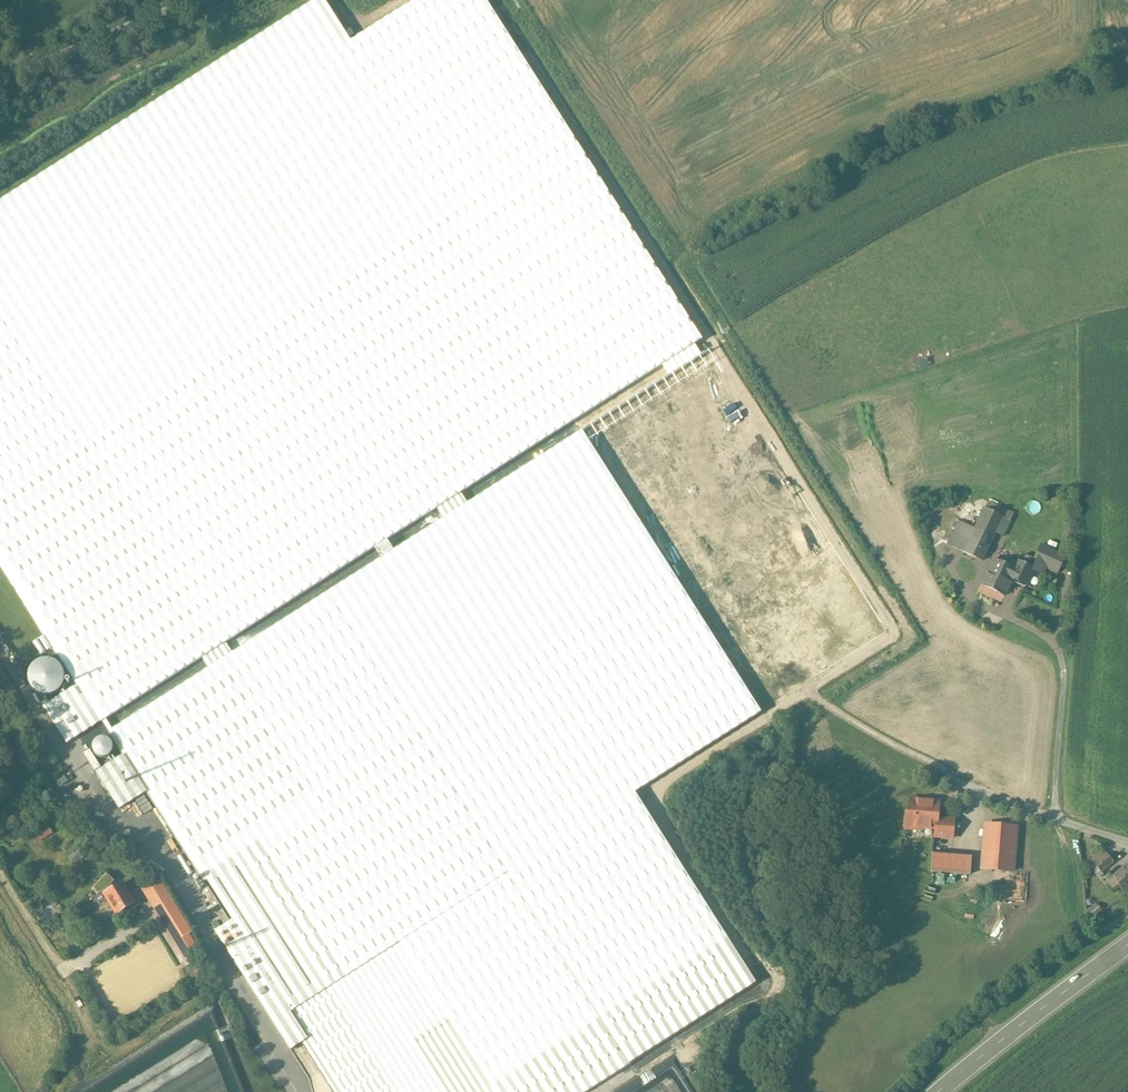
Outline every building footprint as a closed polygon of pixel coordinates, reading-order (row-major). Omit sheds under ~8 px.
[(0,200),(0,561),(77,682),(42,704),(67,743),(101,722),(105,719),(202,658),(225,643),(436,508),(460,493),(576,419),(311,5),(0,200)] [(112,730),(105,719),(101,722),(122,756),(95,772),(119,809),(150,790),(232,920),(214,931),(290,1050),(301,1043),(332,1091),(566,1091),(624,1055),(629,1063),(756,982),(634,792),(761,712),(582,431),(467,504),(443,519),(232,654),(209,669),(112,730)] [(1019,506),(991,491),(975,520),(965,514),(953,537),(985,554),(1000,526),(1006,530),(1019,506)] [(460,493),(436,508),(443,519),(467,504),(460,493)] [(1017,565),(997,557),(984,587),(1009,597),(1016,579),(1031,586),(1040,566),(1049,570),(1051,565),(1062,570),(1072,547),(1046,536),(1039,552),(1032,549),(1028,559),(1020,556),(1017,565)] [(225,643),(202,658),(209,669),(232,654),(225,643)] [(32,687),(38,691),(44,692),(50,692),(56,689),(60,684),(63,678),(63,671),(60,664),(54,659),(47,657),(40,657),(34,661),(29,666),(27,673),(28,681),(32,687)] [(102,738),(100,738),(98,739),(97,740),(95,741),(94,742),(93,744),(93,746),(93,747),(93,749),(93,751),(94,753),(94,754),(96,755),(97,757),(99,757),(100,758),(102,758),(104,758),(106,758),(107,757),(109,756),(110,755),(111,754),(112,752),(113,751),(113,749),(113,747),(113,745),(112,744),(111,742),(110,741),(109,740),(107,739),(105,738),(104,738),(102,738)] [(32,750),(32,753),(34,756),(37,756),(40,755),(42,752),(41,749),(39,747),(36,746),(33,748),(32,750)] [(65,777),(57,782),(60,786),(68,781),(65,777)] [(938,801),(909,799),(908,809),(906,811),(904,828),(916,829),(919,827),(935,828),(935,836),(952,838),(953,819),(937,818),(938,801)] [(1016,827),(985,824),(981,869),(1012,871),(1016,827)] [(46,825),(29,832),(33,843),(51,836),(46,825)] [(70,864),(83,858),(79,849),(66,856),(70,864)] [(1113,862),(1102,849),(1090,859),(1101,872),(1113,862)] [(971,856),(931,853),(930,871),(970,874),(971,856)] [(1112,878),(1123,892),(1127,887),(1127,868),(1126,866),(1112,878)] [(105,894),(110,890),(109,888),(114,881),(106,874),(93,888),(98,895),(104,891),(105,894)] [(1027,878),(1016,877),(1014,900),(1025,900),(1027,878)] [(191,932),(157,879),(158,879),(157,878),(142,888),(186,960),(199,952),(198,952),(188,934),(191,932)] [(105,894),(104,894),(116,914),(134,903),(122,883),(110,890),(105,894)] [(1100,910),(1096,905),(1087,912),(1092,918),(1100,910)] [(229,921),(222,910),(217,913),(224,924),(229,921)] [(216,920),(212,923),(216,930),(220,927),(216,920)] [(624,1055),(566,1091),(585,1091),(629,1064),(629,1063),(624,1055)]
